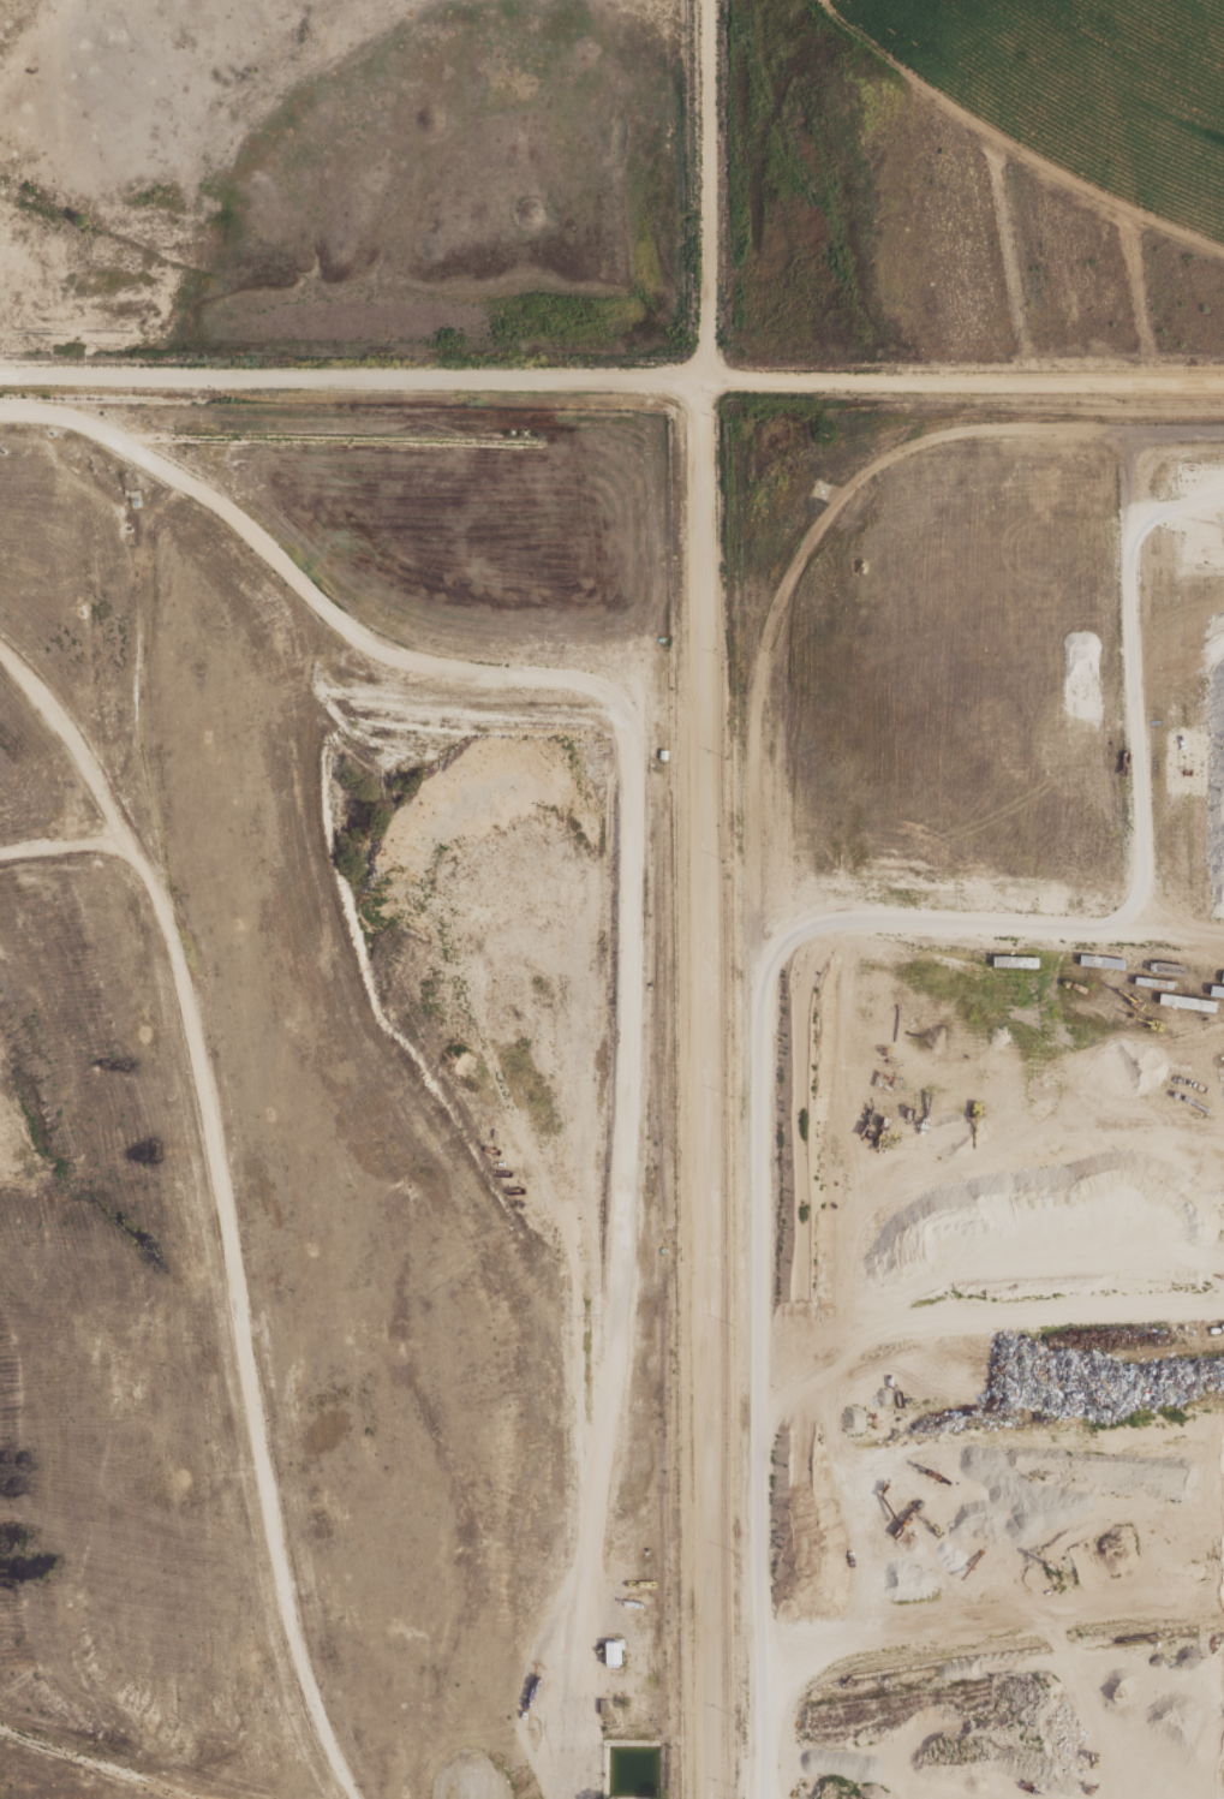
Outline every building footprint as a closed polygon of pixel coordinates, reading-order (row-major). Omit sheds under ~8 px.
[(607,1642),(622,1642),(622,1663),(607,1663),(607,1642)]
